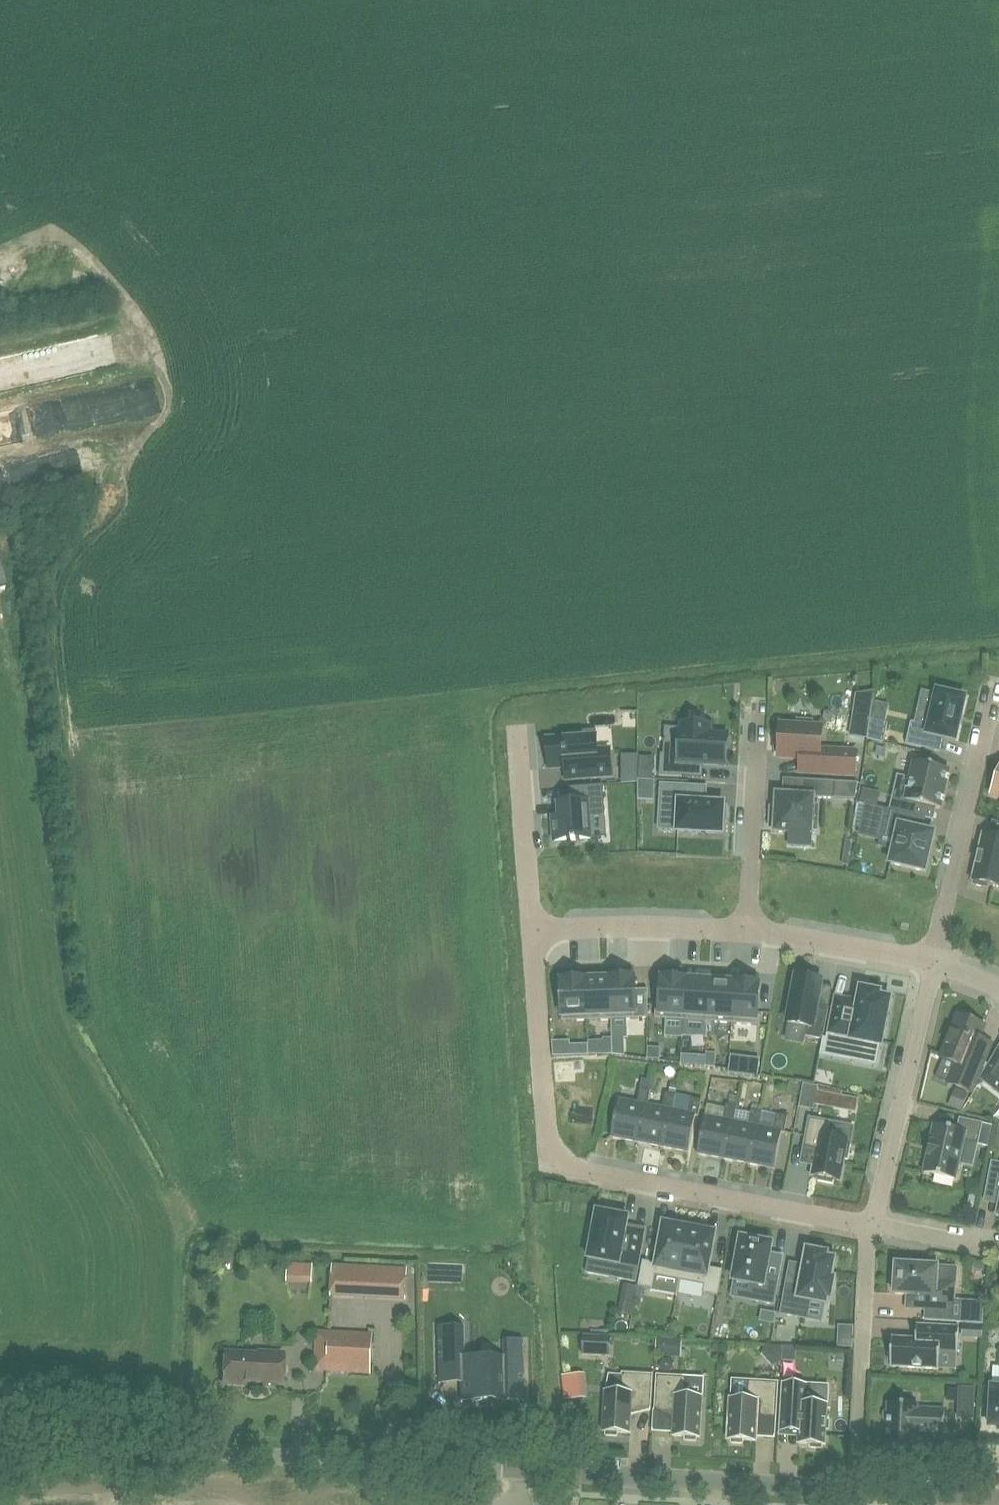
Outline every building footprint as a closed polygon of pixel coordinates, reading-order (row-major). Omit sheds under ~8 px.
[(26,443),(0,449),(0,468),(30,461),(26,443)] [(869,720),(872,701),(874,691),(856,694),(852,717),(869,720)] [(955,741),(965,698),(962,698),(963,694),(950,691),(949,695),(937,692),(929,726),(911,722),(906,744),(931,750),(934,736),(955,741)] [(870,720),(866,739),(883,743),(888,724),(886,724),(870,720)] [(797,776),(854,778),(855,750),(821,748),(822,728),(813,728),(813,722),(798,721),(798,727),(780,726),(780,733),(776,733),(775,751),(779,751),(779,758),(798,759),(797,776)] [(661,754),(659,776),(682,777),(683,763),(703,765),(726,766),(727,752),(727,748),(728,734),(712,733),(712,726),(680,724),(680,728),(665,727),(663,754),(661,754)] [(571,738),(548,740),(550,769),(565,767),(566,780),(588,778),(611,776),(610,750),(597,750),(595,731),(571,733),(571,738)] [(894,788),(889,810),(897,813),(914,817),(917,804),(940,809),(948,771),(915,763),(909,791),(894,788)] [(812,830),(816,830),(818,806),(814,805),(814,798),(834,799),(835,782),(805,780),(804,796),(776,795),(776,808),(771,808),(770,827),(775,827),(774,832),(798,834),(798,829),(811,829),(811,835),(812,835),(812,830)] [(859,798),(861,785),(840,782),(838,795),(859,798)] [(638,783),(638,799),(653,800),(654,784),(638,783)] [(559,817),(553,818),(555,841),(591,838),(589,812),(605,811),(603,785),(567,788),(568,804),(558,804),(559,817)] [(661,785),(659,815),(678,816),(677,830),(677,832),(722,834),(723,822),(727,822),(728,807),(724,807),(724,804),(705,803),(687,802),(688,786),(661,785)] [(865,804),(859,832),(880,837),(881,832),(897,836),(890,864),(925,872),(934,834),(894,824),(897,813),(889,810),(865,804)] [(983,836),(972,881),(973,881),(972,885),(987,888),(988,884),(998,887),(998,839),(983,836)] [(797,976),(788,1023),(807,1027),(806,1036),(823,1040),(828,1010),(816,1008),(821,981),(815,980),(816,976),(800,973),(800,977),(797,976)] [(684,1020),(687,980),(675,979),(675,976),(662,975),(660,1002),(656,1002),(655,1019),(666,1019),(684,1020)] [(610,979),(611,1020),(648,1019),(648,990),(635,990),(635,978),(610,979)] [(586,980),(587,1021),(611,1020),(610,979),(586,980)] [(587,1021),(586,980),(561,981),(561,993),(558,993),(558,1008),(562,1008),(562,1021),(587,1021)] [(708,1022),(711,981),(687,980),(684,1020),(708,1022)] [(708,1022),(732,1023),(734,983),(711,981),(708,1022)] [(759,984),(734,983),(732,1023),(757,1025),(759,984)] [(828,1038),(826,1047),(854,1052),(852,1060),(877,1065),(880,1045),(882,1046),(891,998),(880,996),(880,992),(861,989),(858,1001),(837,997),(836,997),(835,998),(832,1017),(828,1038)] [(948,1083),(972,1093),(992,1043),(980,1038),(984,1027),(982,1026),(980,1021),(972,1018),(967,1020),(958,1016),(947,1045),(949,1046),(944,1058),(956,1063),(948,1083)] [(612,1054),(612,1038),(612,1037),(604,1038),(604,1040),(604,1055),(612,1054)] [(612,1054),(624,1056),(624,1038),(612,1038),(612,1054)] [(588,1055),(588,1045),(570,1045),(570,1055),(588,1055)] [(660,1059),(661,1049),(649,1047),(648,1058),(660,1059)] [(998,1093),(998,1048),(981,1079),(998,1093)] [(688,1113),(673,1110),(676,1095),(665,1093),(663,1108),(648,1105),(651,1090),(640,1088),(637,1103),(618,1099),(611,1137),(689,1152),(696,1116),(698,1116),(701,1100),(691,1098),(688,1113)] [(949,1103),(962,1108),(967,1095),(955,1090),(949,1103)] [(813,1104),(834,1108),(837,1095),(816,1091),(813,1104)] [(697,1154),(775,1168),(782,1132),(784,1133),(787,1117),(777,1115),(774,1130),(759,1127),(762,1112),(752,1110),(749,1125),(734,1122),(737,1107),(726,1105),(723,1120),(704,1116),(697,1154)] [(848,1160),(851,1144),(847,1144),(847,1139),(830,1136),(833,1122),(809,1118),(803,1147),(817,1149),(814,1166),(812,1176),(818,1177),(817,1181),(833,1184),(833,1180),(840,1181),(844,1159),(848,1160)] [(934,1126),(924,1173),(955,1180),(959,1163),(964,1141),(977,1144),(982,1124),(960,1119),(958,1131),(934,1126)] [(987,1189),(998,1191),(998,1164),(993,1163),(987,1189)] [(618,1264),(616,1278),(636,1281),(642,1248),(645,1233),(645,1232),(644,1231),(626,1228),(628,1217),(625,1216),(625,1213),(610,1210),(610,1213),(597,1211),(595,1223),(591,1223),(588,1238),(592,1238),(588,1258),(618,1264)] [(680,1280),(690,1228),(681,1227),(682,1223),(668,1220),(667,1224),(664,1224),(657,1258),(644,1255),(639,1281),(654,1284),(655,1275),(680,1280)] [(698,1230),(690,1228),(680,1280),(705,1284),(703,1293),(718,1296),(723,1270),(709,1268),(716,1235),(716,1233),(715,1233),(712,1233),(713,1229),(699,1226),(698,1230)] [(752,1284),(749,1300),(774,1305),(779,1279),(766,1276),(772,1244),(760,1241),(761,1238),(744,1234),(743,1238),(741,1238),(733,1280),(752,1284)] [(801,1287),(787,1284),(781,1314),(805,1318),(809,1300),(825,1303),(826,1303),(827,1298),(831,1299),(834,1279),(831,1278),(834,1259),(826,1258),(827,1254),(825,1253),(825,1249),(811,1247),(810,1251),(808,1250),(805,1266),(801,1287)] [(894,1294),(906,1295),(905,1309),(926,1310),(925,1321),(954,1323),(954,1324),(984,1326),(985,1303),(955,1301),(956,1282),(937,1281),(938,1267),(896,1264),(895,1273),(892,1276),(891,1287),(894,1290),(894,1294)] [(334,1267),(331,1295),(403,1298),(405,1270),(334,1267)] [(305,1284),(306,1271),(291,1270),(290,1283),(305,1284)] [(632,1315),(634,1303),(623,1301),(620,1313),(632,1315)] [(762,1310),(760,1320),(774,1323),(776,1312),(762,1310)] [(916,1339),(892,1338),(891,1351),(888,1353),(888,1360),(891,1363),(891,1367),(939,1369),(940,1352),(958,1353),(959,1327),(917,1325),(916,1339)] [(439,1377),(461,1376),(461,1402),(488,1401),(488,1397),(505,1397),(505,1400),(524,1400),(523,1361),(506,1361),(506,1357),(479,1358),(479,1362),(465,1362),(464,1328),(438,1328),(439,1377)] [(330,1331),(328,1364),(349,1365),(348,1371),(370,1372),(372,1334),(330,1331)] [(584,1355),(611,1356),(612,1336),(585,1335),(584,1355)] [(282,1381),(282,1351),(258,1351),(258,1353),(225,1352),(225,1382),(259,1383),(259,1381),(282,1381)] [(586,1397),(585,1373),(565,1374),(563,1374),(565,1399),(567,1399),(586,1397)] [(606,1391),(604,1431),(607,1432),(607,1436),(619,1436),(619,1432),(631,1433),(633,1409),(652,1410),(654,1375),(624,1373),(623,1392),(606,1391)] [(659,1375),(657,1411),(675,1412),(674,1436),(686,1436),(686,1440),(698,1441),(698,1437),(701,1437),(704,1397),(687,1396),(688,1377),(659,1375)] [(757,1441),(757,1438),(758,1417),(777,1418),(779,1383),(749,1381),(748,1400),(732,1399),(729,1439),(733,1439),(733,1443),(744,1444),(744,1440),(757,1441)] [(827,1445),(828,1428),(829,1428),(829,1419),(828,1419),(829,1405),(828,1405),(813,1404),(814,1385),(784,1383),(782,1418),(781,1434),(800,1435),(800,1438),(799,1443),(812,1444),(811,1448),(823,1449),(823,1445),(827,1445)] [(990,1427),(998,1428),(998,1387),(991,1387),(990,1427)] [(975,1388),(960,1388),(959,1418),(974,1419),(975,1388)] [(888,1424),(887,1447),(915,1449),(915,1435),(943,1436),(945,1410),(917,1409),(917,1405),(889,1403),(889,1409),(885,1411),(883,1414),(883,1418),(885,1422),(888,1424)]
